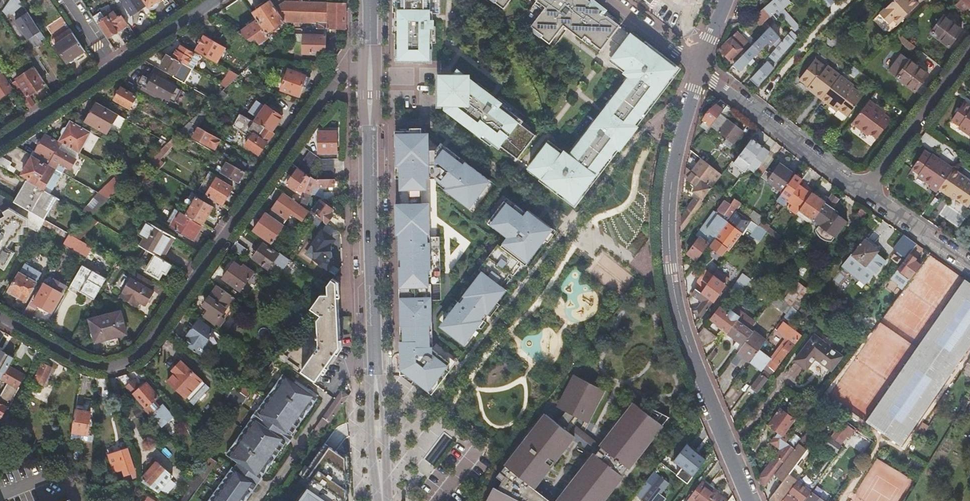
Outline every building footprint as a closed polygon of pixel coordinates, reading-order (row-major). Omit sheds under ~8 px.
[(2,11),(6,15),(9,12),(11,14),(22,4),(19,0),(9,0),(2,11)] [(147,5),(143,0),(120,0),(131,16),(147,5)] [(151,9),(159,3),(158,1),(159,0),(145,0),(151,9)] [(345,30),(345,17),(345,15),(345,2),(304,1),(303,0),(293,0),(293,1),(287,1),(283,2),(282,0),(270,0),(271,1),(285,22),(294,22),(294,24),(301,25),(301,22),(318,23),(318,29),(327,29),(345,30)] [(430,12),(439,12),(440,0),(398,0),(398,8),(396,8),(395,55),(400,55),(400,61),(428,60),(428,51),(433,51),(433,19),(430,19),(430,12)] [(537,4),(545,11),(532,29),(543,37),(541,39),(551,46),(563,28),(568,31),(570,28),(575,31),(573,35),(584,43),(586,41),(601,52),(620,28),(603,16),(605,13),(593,4),(592,5),(585,0),(540,0),(537,4)] [(766,7),(771,14),(772,15),(776,12),(779,16),(781,14),(787,9),(784,5),(789,0),(774,0),(766,7)] [(827,10),(835,3),(832,0),(819,0),(827,10)] [(880,15),(889,24),(893,19),(899,25),(906,18),(905,17),(918,4),(914,0),(895,0),(880,15)] [(966,14),(969,10),(969,0),(961,0),(956,5),(965,15),(966,14)] [(279,26),(285,22),(271,1),(253,14),(257,20),(267,34),(274,29),(276,32),(281,28),(279,26)] [(771,14),(766,7),(753,18),(756,21),(759,25),(771,14)] [(28,39),(40,31),(27,12),(15,20),(28,39)] [(93,17),(98,24),(101,22),(110,37),(129,24),(123,15),(118,18),(115,13),(105,19),(101,12),(93,17)] [(961,30),(944,16),(931,33),(949,46),(961,30)] [(240,34),(252,42),(257,38),(260,44),(269,38),(267,34),(257,20),(240,34)] [(742,27),(746,31),(747,33),(750,30),(746,24),(742,27)] [(731,37),(727,41),(719,49),(725,56),(732,62),(740,55),(739,54),(743,50),(744,50),(749,44),(742,36),(746,31),(742,27),(738,31),(731,37)] [(302,53),(326,54),(327,29),(318,29),(304,28),(303,34),(296,34),(294,53),(302,53)] [(765,33),(758,40),(757,41),(752,46),(758,52),(763,48),(762,47),(766,44),(770,47),(776,40),(779,38),(770,28),(765,33)] [(67,62),(85,51),(70,29),(57,38),(59,42),(55,45),(67,62)] [(894,37),(904,46),(908,41),(899,33),(894,37)] [(794,41),(787,35),(782,41),(769,57),(772,59),(776,62),(794,41)] [(205,36),(197,51),(216,62),(226,47),(205,36)] [(555,153),(546,146),(528,169),(545,181),(542,185),(560,199),(563,196),(572,204),(579,195),(582,196),(600,174),(597,172),(616,149),(618,151),(635,129),(633,127),(651,104),(654,106),(671,84),(668,81),(676,72),(665,64),(668,61),(650,47),(648,50),(631,38),(613,60),(623,68),(620,71),(633,80),(629,85),(627,84),(619,94),(608,107),(606,105),(593,121),(596,124),(572,153),(574,155),(571,160),(558,150),(555,153)] [(911,51),(914,46),(909,42),(905,46),(911,51)] [(177,49),(173,57),(184,63),(188,65),(195,54),(181,46),(179,50),(177,49)] [(733,65),(737,69),(740,71),(745,67),(752,60),(759,53),(758,52),(752,46),(734,64),(733,65)] [(173,57),(169,54),(161,66),(176,75),(178,71),(189,78),(194,69),(188,65),(184,63),(173,57)] [(928,74),(909,60),(901,54),(888,71),(896,77),(915,91),(928,74)] [(33,65),(35,67),(42,78),(48,74),(39,60),(33,65)] [(752,60),(745,67),(746,68),(753,61),(752,60)] [(816,94),(824,100),(842,77),(828,67),(827,69),(816,60),(801,79),(817,93),(816,94)] [(766,61),(752,77),(756,80),(760,83),(773,68),(766,61)] [(14,88),(22,100),(29,96),(46,84),(42,78),(35,67),(16,80),(20,85),(14,88)] [(169,74),(155,67),(149,78),(143,75),(142,77),(140,77),(138,81),(139,83),(138,84),(143,87),(141,89),(163,101),(165,97),(175,103),(182,90),(174,86),(175,84),(166,80),(169,74)] [(281,89),(299,96),(302,86),(306,88),(310,77),(288,69),(281,89)] [(453,75),(440,75),(439,104),(445,104),(445,108),(497,150),(499,147),(516,160),(534,136),(520,124),(523,121),(493,98),(492,100),(484,94),(485,92),(457,70),(453,75)] [(221,84),(226,87),(233,81),(235,79),(239,75),(233,71),(227,77),(221,84)] [(12,90),(0,73),(0,98),(12,90)] [(842,77),(824,100),(831,106),(832,104),(847,116),(863,97),(852,89),(854,87),(842,77)] [(48,86),(32,99),(36,104),(52,91),(48,86)] [(114,100),(130,108),(137,96),(122,87),(114,100)] [(22,100),(28,109),(35,105),(29,96),(22,100)] [(711,125),(719,115),(728,105),(722,101),(720,99),(708,114),(709,115),(705,120),(711,125)] [(868,102),(851,124),(864,134),(866,131),(877,140),(891,122),(874,109),(875,107),(868,102)] [(964,102),(952,120),(960,125),(959,127),(969,135),(969,106),(964,102)] [(118,115),(97,103),(86,121),(107,133),(118,115)] [(255,121),(273,131),(283,116),(266,105),(255,121)] [(726,119),(734,110),(728,105),(719,115),(711,125),(734,142),(743,131),(726,119)] [(204,108),(190,121),(194,123),(199,126),(208,111),(204,108)] [(255,121),(240,113),(238,117),(241,118),(237,125),(253,134),(245,145),(260,155),(275,132),(273,131),(255,121)] [(185,119),(181,123),(184,127),(190,121),(185,119)] [(702,124),(708,129),(711,125),(705,120),(702,124)] [(71,121),(60,142),(79,153),(91,132),(71,121)] [(190,121),(184,127),(179,132),(185,135),(186,136),(194,123),(190,121)] [(208,145),(214,135),(200,127),(194,137),(208,145)] [(399,178),(400,190),(427,190),(427,179),(429,179),(428,133),(422,133),(421,128),(410,128),(410,131),(395,131),(395,178),(399,178)] [(318,153),(336,153),(337,132),(319,131),(318,153)] [(168,143),(174,146),(185,135),(179,132),(168,143)] [(62,145),(45,136),(36,152),(52,161),(50,166),(63,173),(67,167),(72,169),(77,160),(58,151),(62,145)] [(763,147),(764,147),(752,138),(734,164),(745,172),(747,170),(748,168),(751,164),(763,148),(763,147)] [(156,143),(163,147),(168,143),(161,139),(156,143)] [(163,147),(151,158),(157,164),(174,146),(168,143),(163,147)] [(754,173),(770,152),(763,147),(763,148),(751,164),(748,168),(754,173)] [(706,162),(720,173),(731,159),(717,148),(706,162)] [(308,170),(317,156),(309,151),(300,165),(308,170)] [(465,200),(472,206),(489,184),(483,180),(486,177),(466,162),(464,165),(446,151),(440,159),(442,160),(440,165),(436,165),(436,178),(447,187),(445,190),(463,203),(465,200)] [(923,182),(938,193),(940,190),(954,170),(933,155),(932,156),(925,151),(912,169),(926,178),(923,182)] [(0,158),(0,166),(7,170),(11,162),(1,157),(0,158)] [(233,162),(245,169),(248,164),(236,157),(233,162)] [(30,180),(29,182),(32,184),(52,195),(63,173),(50,166),(49,165),(48,167),(33,158),(23,175),(30,180)] [(334,158),(321,159),(322,174),(335,174),(334,158)] [(722,176),(722,175),(720,173),(706,162),(702,159),(693,171),(702,179),(703,176),(706,178),(711,173),(719,180),(722,176)] [(234,180),(239,183),(245,172),(228,162),(224,168),(219,165),(216,170),(222,173),(234,180)] [(142,167),(137,164),(127,174),(132,177),(135,174),(142,167)] [(783,192),(795,175),(793,174),(794,172),(789,168),(787,170),(779,164),(771,175),(765,171),(761,176),(783,192)] [(680,229),(680,233),(703,203),(702,202),(712,189),(687,168),(686,174),(685,177),(702,191),(692,207),(680,219),(680,223),(680,229)] [(119,169),(116,174),(123,178),(128,181),(132,177),(127,174),(119,169)] [(303,180),(306,175),(298,169),(286,185),(295,191),(296,189),(303,180)] [(954,170),(940,190),(948,195),(949,193),(969,207),(969,181),(954,170)] [(233,187),(209,173),(199,190),(223,203),(233,187)] [(132,177),(128,181),(134,185),(141,178),(135,174),(132,177)] [(305,192),(310,176),(308,174),(306,175),(303,180),(296,189),(305,192)] [(789,199),(799,185),(802,180),(795,175),(783,192),(782,194),(789,199)] [(335,187),(335,179),(333,179),(314,179),(310,176),(305,192),(310,194),(323,198),(323,187),(335,187)] [(104,197),(108,199),(128,181),(123,178),(104,197)] [(26,181),(14,203),(19,206),(30,212),(44,220),(49,210),(47,209),(54,197),(52,195),(32,184),(29,182),(26,181)] [(811,193),(813,190),(808,186),(805,189),(799,185),(789,199),(787,201),(800,209),(811,193)] [(316,196),(314,195),(310,194),(305,192),(301,205),(306,209),(310,203),(313,204),(316,196)] [(303,221),(310,211),(306,209),(301,205),(284,193),(269,214),(283,225),(293,210),(296,212),(294,214),(303,221)] [(799,210),(813,220),(825,203),(811,193),(800,209),(799,210)] [(0,194),(0,210),(2,212),(5,215),(0,218),(0,222),(1,223),(0,223),(0,262),(7,266),(15,252),(8,248),(13,241),(15,242),(20,242),(20,234),(24,234),(24,226),(29,227),(39,233),(43,226),(46,221),(44,220),(30,212),(22,223),(12,217),(19,206),(14,203),(0,194)] [(839,199),(832,194),(825,203),(813,220),(811,222),(817,227),(815,229),(816,233),(818,236),(823,239),(824,240),(828,241),(831,241),(846,221),(836,214),(838,212),(833,208),(839,199)] [(89,209),(84,214),(86,215),(89,217),(108,199),(104,197),(103,196),(99,200),(100,201),(91,210),(89,209)] [(937,196),(929,205),(958,228),(965,218),(937,196)] [(186,215),(203,224),(214,206),(197,197),(186,215)] [(709,245),(714,239),(725,224),(726,223),(728,221),(731,216),(732,216),(736,210),(741,203),(734,199),(730,205),(724,201),(720,207),(717,212),(719,213),(706,229),(699,238),(688,253),(696,259),(707,244),(709,245)] [(312,212),(327,223),(333,216),(330,213),(333,210),(321,201),(312,212)] [(443,329),(465,346),(479,327),(482,329),(487,323),(480,317),(484,312),(491,317),(500,305),(496,302),(506,289),(504,288),(511,279),(508,277),(510,274),(513,276),(520,267),(517,264),(520,261),(523,263),(529,256),(532,258),(541,246),(539,244),(543,239),(548,243),(554,235),(535,220),(538,217),(529,211),(527,214),(516,205),(513,208),(505,201),(490,220),(499,226),(496,229),(508,238),(501,246),(498,244),(479,269),(482,272),(460,300),(458,302),(457,304),(456,306),(456,308),(457,310),(443,329)] [(399,341),(401,375),(407,374),(432,394),(450,371),(446,369),(450,363),(429,347),(429,333),(433,330),(432,300),(431,284),(432,284),(441,283),(440,237),(430,237),(430,203),(400,204),(400,208),(396,208),(396,235),(398,235),(399,284),(400,301),(400,326),(401,335),(401,341),(399,341)] [(186,215),(176,208),(168,221),(172,224),(170,227),(193,241),(203,224),(186,215)] [(740,234),(742,235),(747,227),(751,221),(748,219),(746,218),(736,210),(732,216),(731,216),(728,221),(726,223),(725,224),(714,239),(729,250),(740,234)] [(696,236),(699,238),(706,229),(719,213),(717,212),(716,212),(715,211),(696,236)] [(751,221),(759,226),(763,220),(752,212),(748,219),(751,221)] [(273,241),(284,225),(283,225),(269,214),(267,213),(254,230),(272,244),(274,241),(273,241)] [(46,221),(43,226),(67,239),(70,234),(58,228),(46,221)] [(759,241),(766,232),(759,226),(751,221),(747,227),(753,231),(755,233),(752,236),(759,241)] [(792,225),(790,223),(783,234),(787,237),(793,229),(791,227),(792,225)] [(153,224),(140,246),(156,255),(163,260),(176,237),(153,224)] [(80,226),(71,235),(76,238),(84,231),(80,226)] [(747,227),(742,235),(748,239),(753,231),(747,227)] [(766,232),(778,240),(781,236),(769,228),(766,232)] [(332,236),(323,230),(312,245),(314,246),(308,254),(314,258),(313,260),(329,271),(334,265),(332,236)] [(70,234),(67,239),(64,243),(87,256),(93,247),(76,238),(71,235),(70,234)] [(893,249),(906,258),(909,254),(917,244),(904,235),(893,249)] [(800,238),(792,249),(799,255),(807,244),(800,238)] [(879,251),(865,240),(853,254),(852,253),(843,265),(859,279),(861,277),(867,282),(875,272),(876,273),(886,260),(877,253),(879,251)] [(236,242),(231,249),(242,257),(247,250),(236,242)] [(252,258),(268,269),(274,261),(283,268),(290,260),(287,258),(280,253),(278,255),(262,243),(252,258)] [(591,272),(603,281),(605,278),(599,273),(603,268),(612,275),(620,265),(605,254),(591,272)] [(910,278),(920,265),(914,261),(916,259),(909,254),(906,258),(898,269),(910,278)] [(163,260),(156,255),(147,270),(160,278),(164,272),(167,273),(172,264),(163,260)] [(223,278),(240,291),(253,273),(243,265),(241,268),(234,263),(223,278)] [(9,292),(19,297),(25,301),(27,297),(36,282),(41,273),(28,265),(22,274),(19,273),(9,292)] [(82,266),(71,285),(95,299),(98,293),(106,279),(82,266)] [(156,284),(134,271),(130,277),(133,279),(122,297),(139,307),(141,302),(147,306),(155,292),(153,290),(156,284)] [(695,289),(701,293),(712,277),(707,273),(695,289)] [(701,293),(713,302),(725,284),(713,276),(712,277),(701,293)] [(745,287),(749,282),(742,276),(733,290),(740,295),(745,287)] [(322,294),(313,307),(311,309),(321,316),(318,319),(318,335),(316,335),(316,339),(319,339),(319,346),(316,350),(314,348),(312,351),(314,353),(301,371),(317,381),(342,347),(339,282),(333,279),(329,285),(329,294),(322,294)] [(31,300),(23,314),(30,318),(37,305),(51,312),(65,287),(53,280),(49,287),(44,284),(34,302),(31,300)] [(965,280),(918,348),(867,422),(902,446),(952,372),(969,347),(969,283),(965,280)] [(769,304),(772,299),(749,282),(745,287),(769,304)] [(798,310),(812,292),(798,282),(784,299),(798,310)] [(234,297),(217,286),(203,305),(207,308),(203,314),(213,322),(220,327),(225,320),(220,317),(234,297)] [(694,324),(694,326),(713,302),(701,293),(695,289),(691,294),(702,303),(697,310),(699,311),(692,320),(694,324)] [(772,300),(779,305),(782,301),(775,296),(772,300)] [(737,320),(751,329),(756,322),(733,304),(727,312),(720,306),(710,319),(728,332),(728,331),(737,320)] [(89,319),(95,343),(126,335),(120,312),(89,319)] [(299,326),(304,320),(298,316),(294,321),(299,326)] [(309,322),(304,319),(304,320),(299,326),(296,330),(301,333),(309,322)] [(739,350),(754,331),(751,329),(737,320),(728,331),(733,335),(732,336),(738,340),(734,346),(739,350)] [(185,344),(204,358),(215,343),(209,339),(214,332),(199,321),(187,336),(190,338),(185,344)] [(767,364),(775,371),(802,336),(787,325),(784,322),(777,331),(786,338),(767,364)] [(701,344),(702,347),(713,342),(717,338),(703,327),(697,335),(699,339),(701,344)] [(738,352),(750,361),(766,340),(754,331),(739,350),(738,352)] [(209,339),(215,343),(220,336),(214,332),(209,339)] [(816,357),(832,370),(842,357),(816,336),(797,361),(807,369),(816,357)] [(287,342),(283,349),(286,351),(291,344),(287,342)] [(718,345),(707,359),(713,363),(723,349),(718,345)] [(13,359),(0,351),(0,379),(2,380),(5,373),(9,367),(11,362),(13,359)] [(280,352),(276,357),(285,363),(288,359),(280,352)] [(736,354),(731,362),(738,367),(743,359),(736,354)] [(850,387),(864,369),(854,361),(829,395),(846,407),(857,392),(850,387)] [(33,382),(43,387),(51,369),(42,364),(33,382)] [(255,376),(260,380),(269,368),(264,364),(255,376)] [(771,372),(773,373),(775,371),(767,364),(763,369),(765,370),(770,373),(771,372)] [(168,382),(186,399),(202,382),(184,365),(168,382)] [(3,417),(7,408),(9,409),(15,399),(14,398),(21,387),(20,387),(26,375),(9,367),(5,373),(2,380),(8,383),(0,399),(0,415),(3,417)] [(767,379),(768,379),(773,373),(771,372),(770,373),(765,370),(762,374),(767,379)] [(115,377),(128,392),(133,388),(136,391),(133,393),(134,394),(146,408),(162,426),(172,417),(162,405),(159,408),(153,402),(159,397),(146,383),(146,382),(145,383),(143,381),(138,385),(134,379),(133,380),(125,374),(124,375),(123,375),(121,375),(120,376),(119,376),(118,376),(117,376),(115,377)] [(757,391),(767,379),(762,374),(752,387),(757,391)] [(283,375),(238,439),(270,462),(292,430),(289,428),(313,395),(283,375)] [(574,382),(569,393),(594,406),(599,395),(574,382)] [(241,393),(247,398),(255,388),(250,384),(248,383),(241,393)] [(240,407),(246,399),(247,398),(241,393),(235,389),(228,398),(240,407)] [(497,477),(502,481),(498,489),(494,487),(487,500),(550,500),(536,490),(534,489),(552,466),(557,459),(558,459),(565,450),(575,438),(569,433),(565,430),(576,417),(580,419),(586,422),(594,406),(569,393),(561,409),(566,412),(557,424),(546,415),(505,466),(508,468),(503,474),(502,473),(500,476),(499,474),(497,477)] [(329,411),(327,410),(316,426),(321,429),(327,421),(329,422),(346,398),(340,394),(329,411)] [(289,428),(292,430),(294,432),(304,416),(306,417),(314,406),(313,404),(317,398),(313,395),(289,428)] [(623,477),(622,477),(628,469),(629,470),(669,419),(662,415),(657,423),(650,418),(633,405),(602,445),(600,447),(602,448),(596,456),(594,455),(562,495),(557,500),(604,500),(623,477)] [(759,476),(764,488),(775,474),(782,464),(790,454),(794,449),(786,442),(789,438),(784,434),(795,420),(780,409),(770,423),(768,425),(778,432),(772,440),(781,447),(775,455),(759,476)] [(76,410),(72,432),(88,434),(91,412),(76,410)] [(654,411),(650,418),(657,423),(662,415),(654,411)] [(346,413),(286,500),(360,500),(346,413)] [(574,427),(580,419),(576,417),(565,430),(569,433),(571,431),(574,427)] [(851,428),(842,421),(837,429),(831,437),(835,440),(840,444),(851,428)] [(600,447),(574,427),(571,431),(597,451),(600,447)] [(209,500),(245,500),(265,472),(266,473),(275,460),(273,460),(284,445),(286,446),(295,432),(294,432),(292,430),(270,462),(238,439),(227,454),(240,463),(236,468),(233,467),(209,500)] [(310,433),(318,439),(321,435),(313,430),(310,433)] [(786,442),(794,449),(798,443),(802,439),(793,432),(789,438),(786,442)] [(775,474),(784,481),(770,498),(775,500),(779,500),(796,479),(789,474),(791,472),(789,470),(796,461),(798,462),(807,450),(805,449),(813,439),(806,433),(802,439),(798,443),(794,449),(790,454),(782,464),(775,474)] [(457,435),(443,463),(456,470),(470,441),(457,435)] [(836,452),(840,446),(830,439),(826,445),(836,452)] [(685,471),(698,453),(687,444),(673,462),(685,471)] [(134,479),(140,476),(130,449),(109,456),(114,473),(124,469),(127,475),(132,474),(134,479)] [(688,484),(706,460),(698,453),(685,471),(680,477),(688,484)] [(196,470),(204,479),(209,472),(216,462),(210,458),(206,455),(196,470)] [(145,478),(143,482),(154,489),(160,480),(165,483),(170,476),(148,460),(146,460),(143,464),(144,468),(148,470),(143,477),(145,478)] [(68,474),(78,475),(79,466),(69,465),(68,474)] [(185,500),(189,500),(204,479),(196,470),(195,469),(185,483),(194,489),(185,500)] [(494,487),(498,489),(502,481),(497,477),(499,474),(495,471),(484,500),(487,500),(494,487)] [(432,498),(444,483),(432,473),(420,488),(432,498)] [(644,500),(645,500),(651,500),(652,498),(656,500),(657,500),(671,484),(662,477),(644,500)] [(719,494),(702,481),(689,498),(693,500),(714,500),(719,494)] [(798,500),(803,500),(809,493),(810,491),(797,481),(793,487),(789,493),(782,500),(798,500)] [(171,482),(164,491),(169,496),(177,488),(171,482)]
